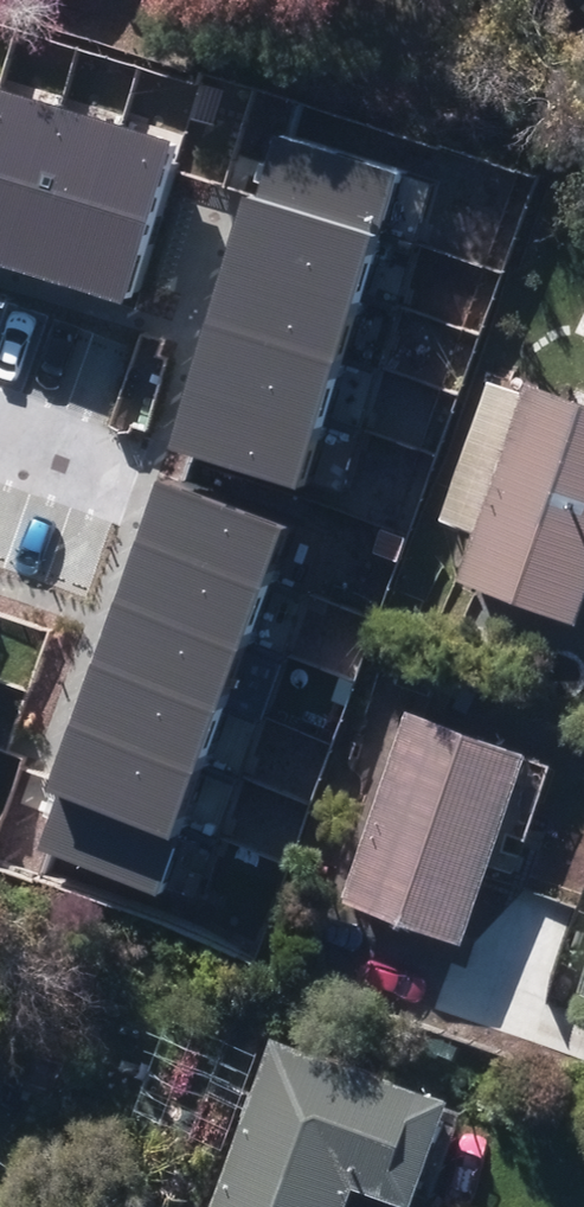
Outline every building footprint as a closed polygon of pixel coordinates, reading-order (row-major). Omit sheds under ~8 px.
[(0,90),(0,269),(11,273),(60,108),(0,90)] [(60,108),(11,273),(71,291),(121,126),(60,108)] [(177,143),(121,126),(71,291),(128,308),(177,143)] [(272,137),(255,196),(375,231),(393,173),(272,137)] [(355,300),(375,231),(255,196),(244,192),(223,261),(355,300)] [(355,300),(223,261),(203,329),(335,368),(355,300)] [(317,429),(335,368),(203,329),(184,389),(317,429)] [(576,625),(583,603),(583,399),(530,380),(524,396),(492,385),(455,491),(484,501),(455,583),(576,625)] [(317,429),(184,389),(166,450),(299,490),(317,429)] [(285,527),(156,480),(134,542),(261,589),(285,527)] [(261,589),(134,542),(110,607),(237,653),(261,589)] [(217,708),(237,653),(110,607),(90,662),(217,708)] [(217,708),(90,662),(68,725),(193,771),(217,708)] [(342,905),(464,942),(525,749),(405,710),(342,905)] [(170,834),(193,771),(68,725),(45,789),(57,793),(170,834)] [(150,889),(170,834),(57,793),(36,848),(150,889)] [(357,1181),(413,1201),(450,1097),(277,1034),(214,1206),(348,1206),(357,1181)]
